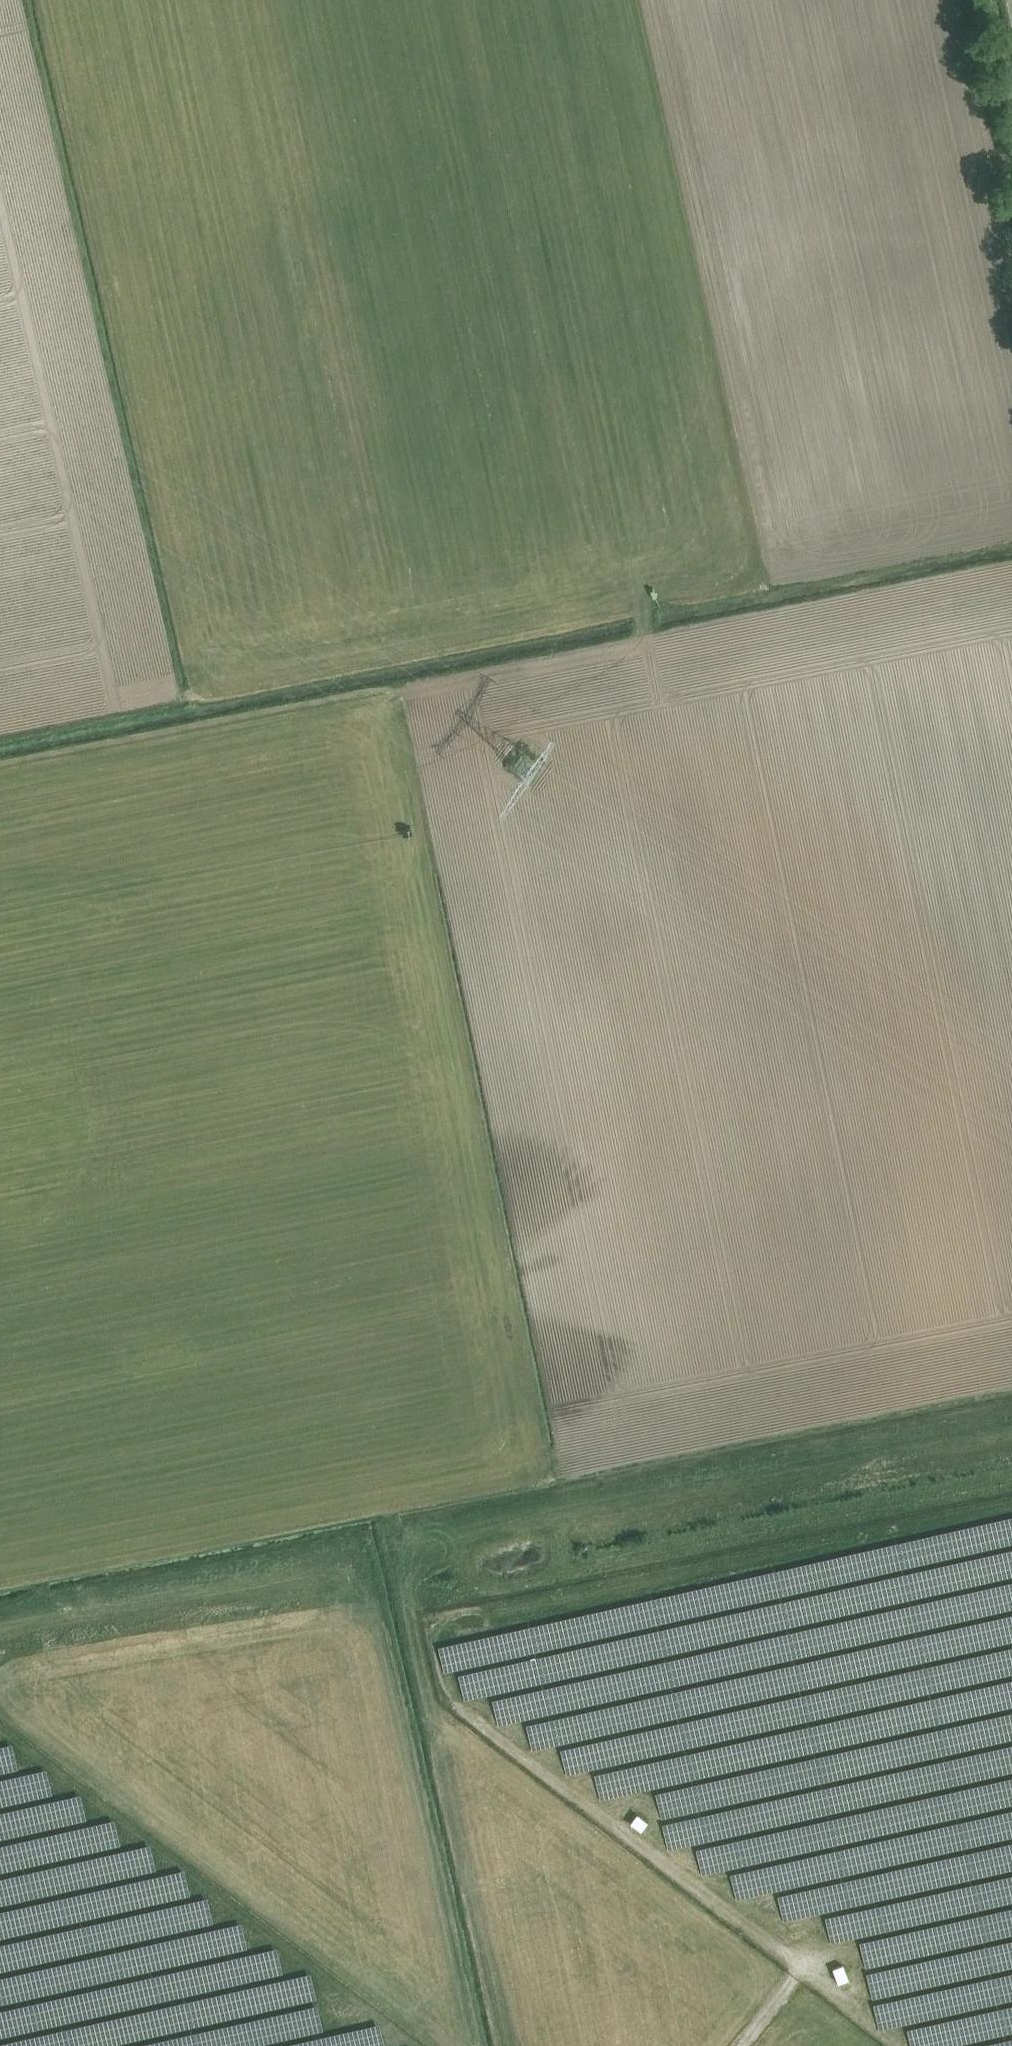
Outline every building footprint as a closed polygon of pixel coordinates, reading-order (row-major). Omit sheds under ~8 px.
[(637,1815),(631,1823),(641,1830),(647,1822),(637,1815)] [(843,1965),(833,1969),(839,1983),(848,1979),(843,1965)]
